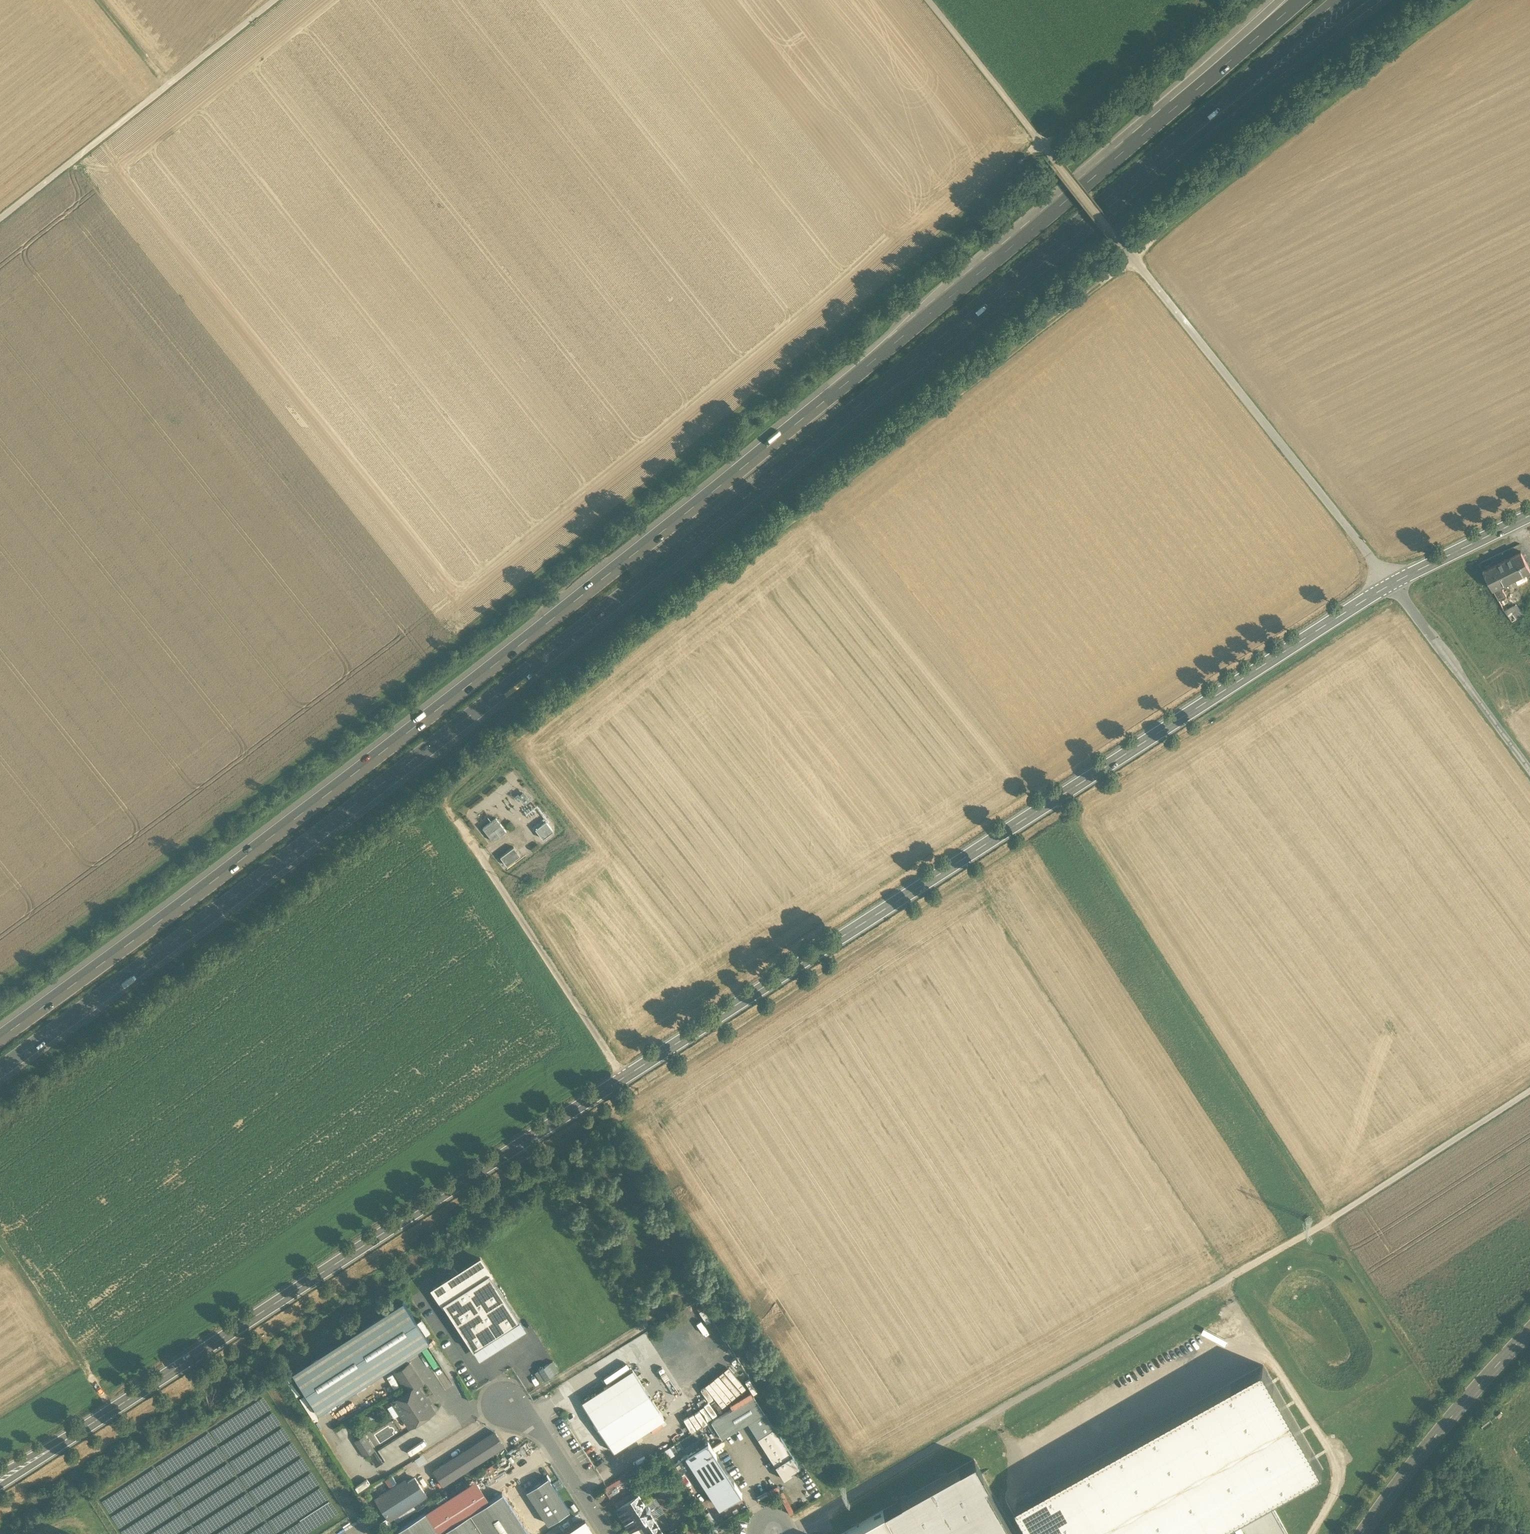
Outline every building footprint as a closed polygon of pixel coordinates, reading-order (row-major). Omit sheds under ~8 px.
[(1485,573),(1496,594),(1529,576),(1529,556),(1527,551),(1508,560),(1485,573)] [(1517,603),(1503,608),(1508,620),(1522,615),(1517,603)] [(491,842),(505,830),(494,816),(479,827),(491,842)] [(534,826),(538,837),(550,832),(545,821),(534,826)] [(511,846),(498,856),(504,865),(518,855),(511,846)] [(480,1259),(458,1273),(453,1268),(448,1273),(452,1277),(433,1289),(443,1304),(473,1350),(519,1320),(489,1274),(490,1273),(480,1259)] [(403,1301),(292,1372),(318,1413),(429,1342),(403,1301)] [(417,1386),(422,1383),(409,1364),(395,1373),(408,1392),(417,1386)] [(1221,1527),(1323,1470),(1263,1366),(1016,1505),(1032,1533),(1225,1533),(1221,1527)] [(665,1419),(632,1370),(581,1402),(613,1453),(665,1419)] [(408,1392),(393,1402),(409,1427),(433,1411),(417,1386),(408,1392)] [(754,1395),(711,1422),(722,1439),(747,1423),(764,1412),(754,1395)] [(747,1423),(757,1439),(775,1428),(764,1412),(747,1423)] [(757,1439),(784,1480),(792,1475),(791,1473),(800,1467),(775,1428),(757,1439)] [(495,1432),(434,1472),(443,1485),(504,1446),(495,1432)] [(374,1450),(364,1435),(355,1441),(364,1456),(368,1453),(374,1462),(379,1458),(373,1450),(374,1450)] [(741,1495),(708,1443),(672,1466),(678,1476),(696,1465),(723,1507),(741,1495)] [(380,1449),(384,1456),(391,1451),(387,1445),(380,1449)] [(974,1460),(842,1533),(1016,1533),(974,1460)] [(406,1486),(399,1486),(398,1485),(379,1497),(380,1506),(382,1510),(384,1509),(391,1519),(426,1496),(415,1478),(407,1483),(408,1484),(406,1486)] [(569,1512),(547,1478),(526,1491),(548,1525),(569,1512)] [(425,1512),(439,1533),(489,1501),(475,1480),(425,1512)] [(608,1495),(616,1490),(612,1482),(603,1486),(608,1495)] [(439,1533),(425,1512),(391,1533),(528,1533),(502,1493),(439,1533)] [(617,1508),(630,1529),(640,1523),(648,1533),(663,1533),(638,1495),(617,1508)] [(585,1521),(564,1533),(593,1533),(585,1521)]
